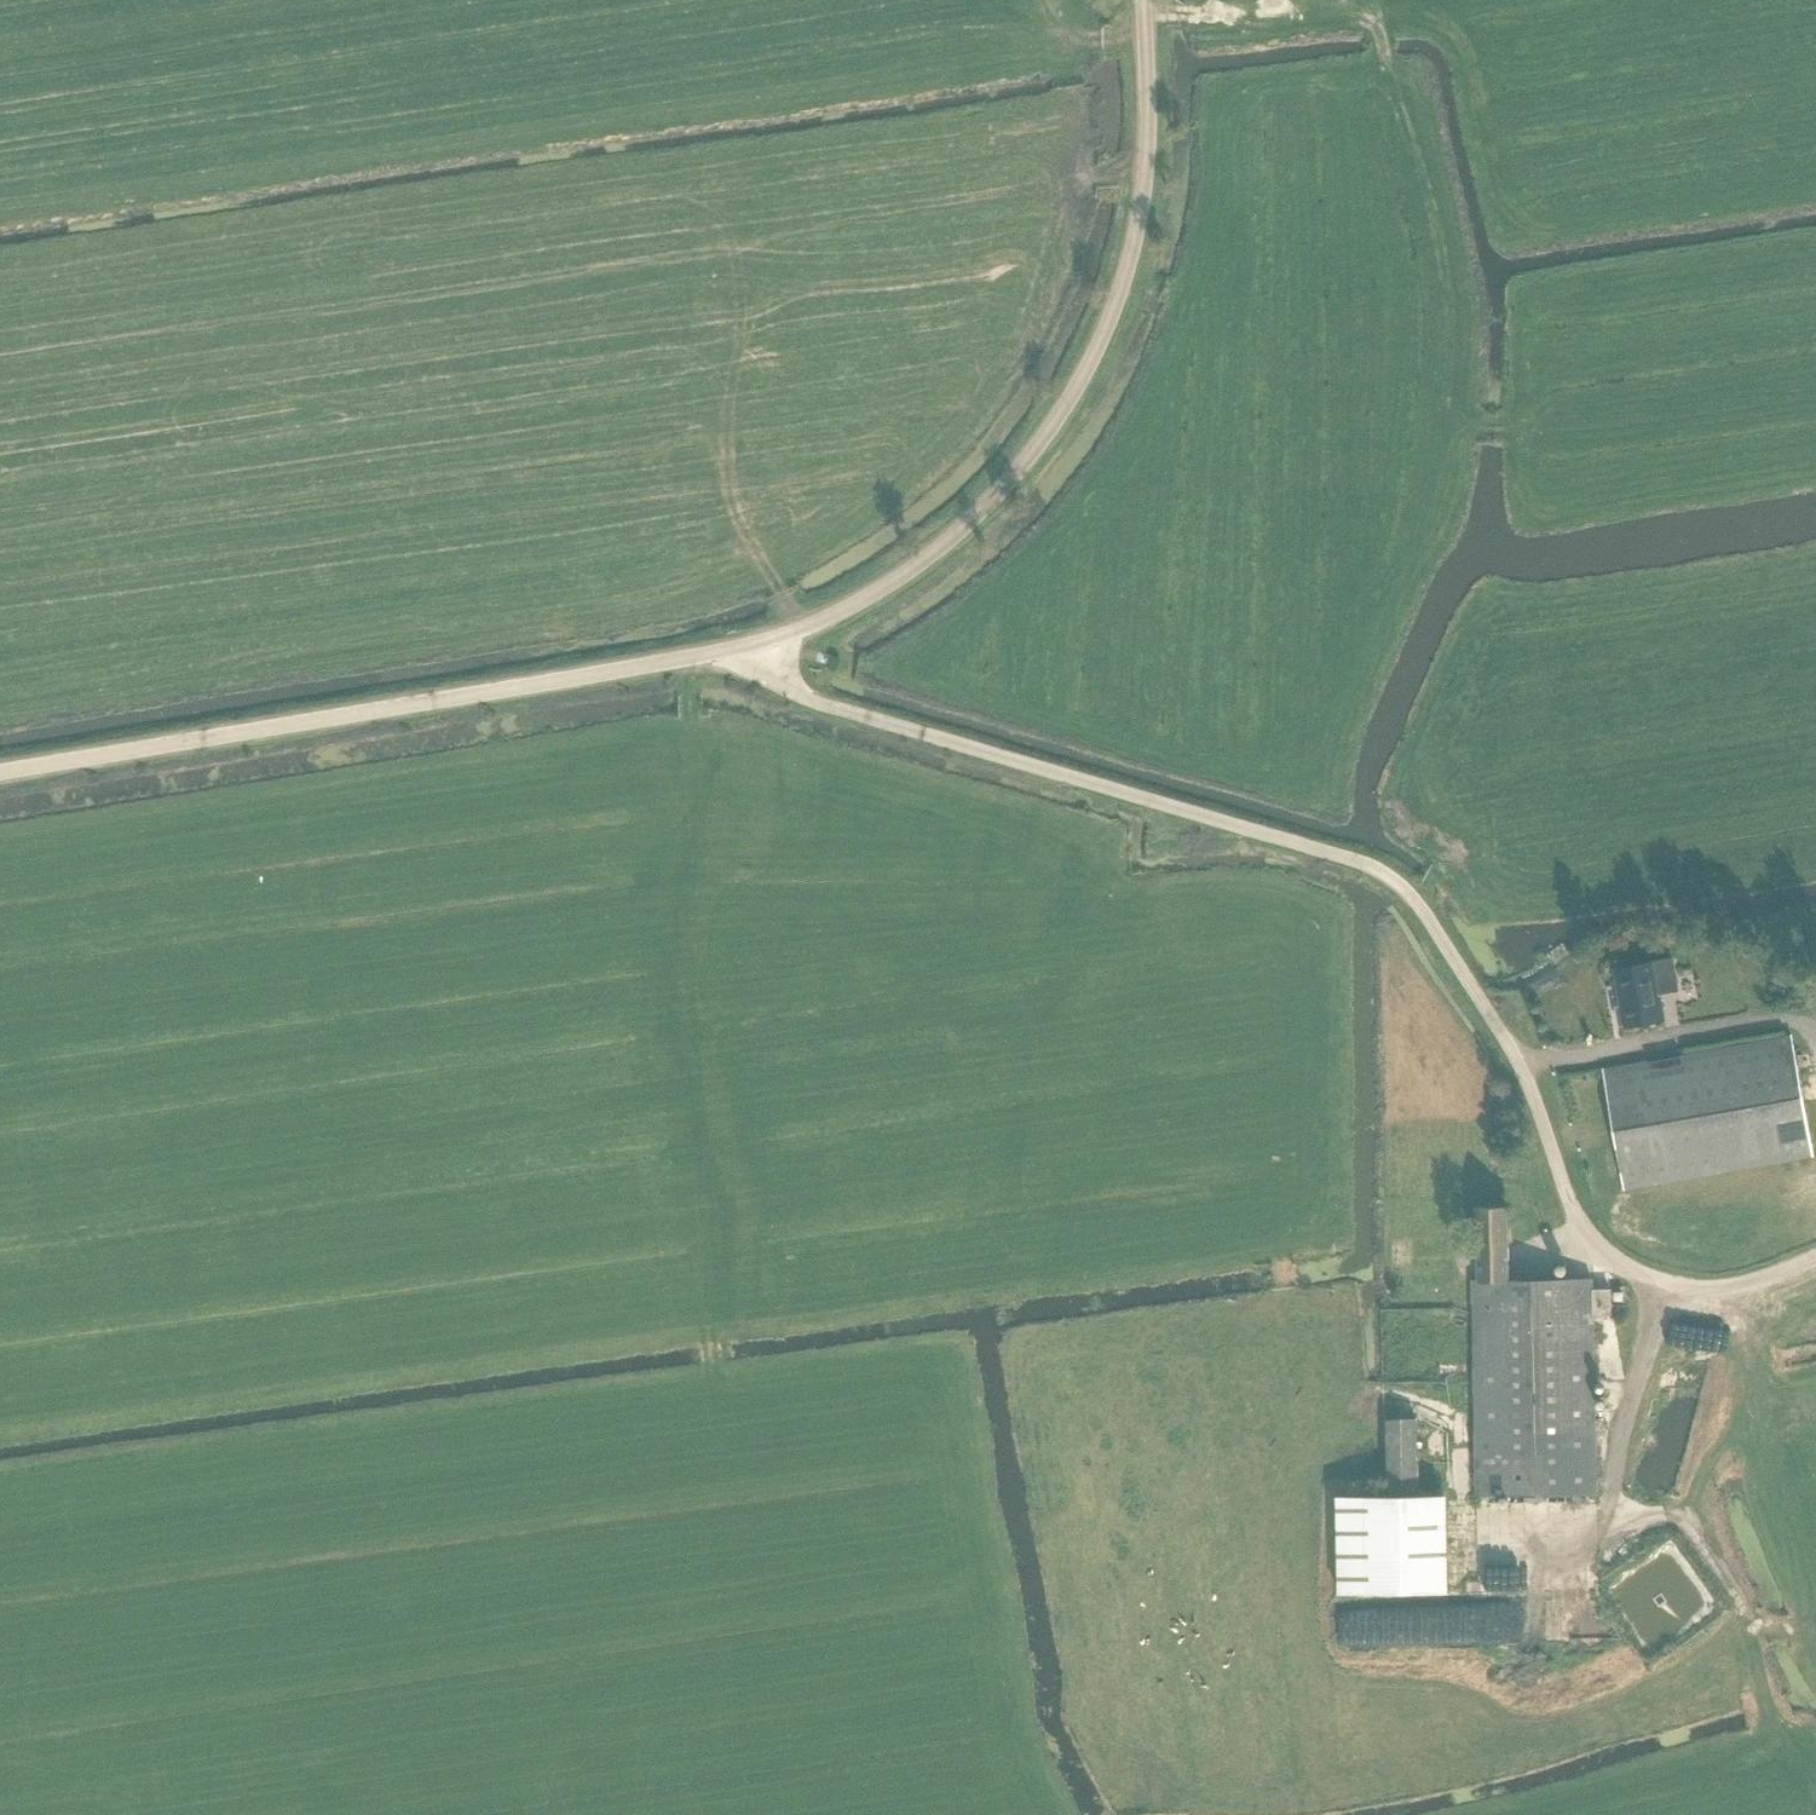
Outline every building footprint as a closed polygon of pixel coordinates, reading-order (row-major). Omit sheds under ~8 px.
[(1625,1024),(1625,1025),(1664,1018),(1653,961),(1615,969),(1622,1004),(1615,1005),(1619,1025),(1625,1024)] [(1624,1188),(1813,1154),(1792,1035),(1603,1069),(1624,1188)] [(1509,1280),(1508,1206),(1477,1207),(1479,1280),(1472,1281),(1476,1494),(1597,1492),(1592,1278),(1509,1280)] [(1594,1313),(1611,1313),(1611,1288),(1593,1289),(1594,1313)] [(1387,1492),(1418,1492),(1418,1460),(1417,1417),(1386,1418),(1387,1492)] [(1339,1592),(1448,1591),(1447,1494),(1337,1495),(1339,1592)]
